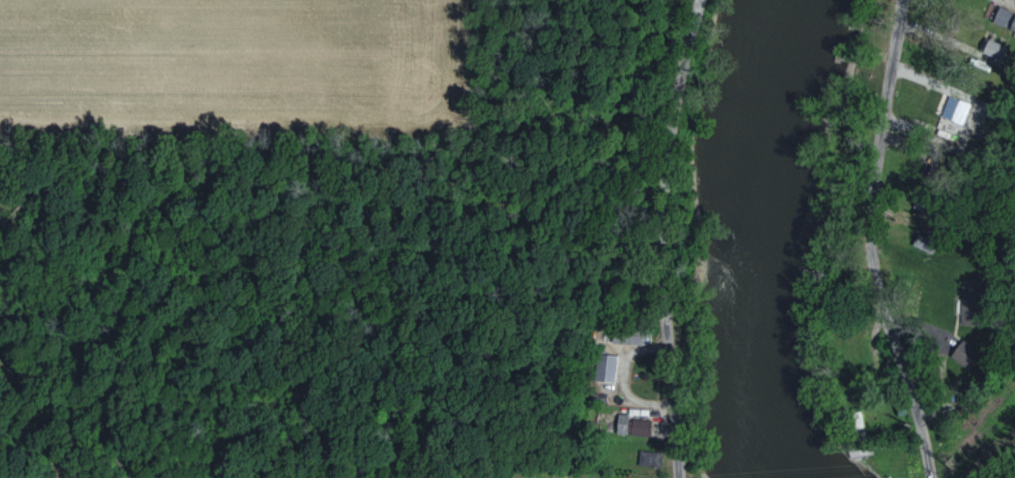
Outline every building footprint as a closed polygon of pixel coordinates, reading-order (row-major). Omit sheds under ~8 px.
[(1014,32),(1014,13),(996,6),(990,22),(1014,32)] [(978,52),(1000,61),(1006,47),(984,38),(978,52)] [(962,123),(969,103),(946,95),(940,116),(962,123)] [(595,380),(613,382),(616,355),(598,353),(595,380)] [(625,434),(626,414),(615,413),(614,434),(625,434)] [(650,436),(650,418),(631,418),(630,435),(650,436)] [(659,466),(660,452),(638,451),(637,465),(659,466)]
